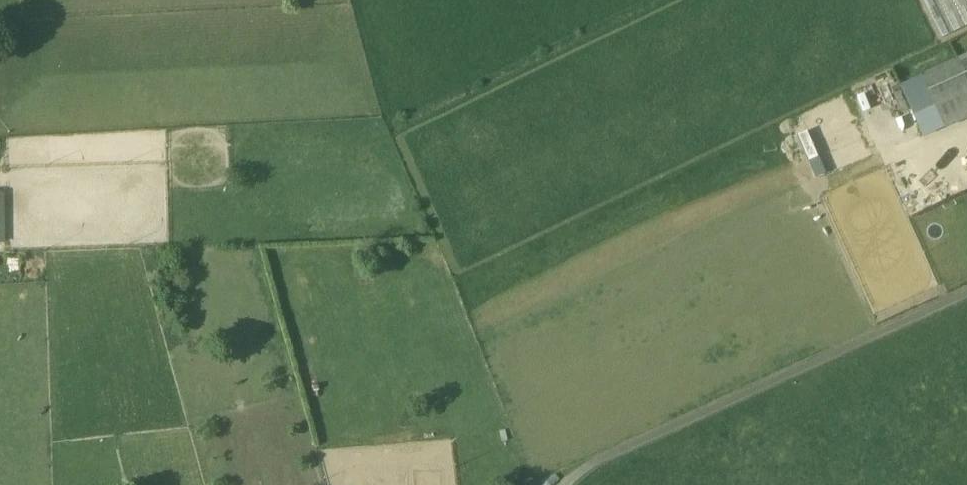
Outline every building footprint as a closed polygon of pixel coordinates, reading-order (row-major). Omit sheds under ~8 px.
[(941,39),(966,26),(966,0),(922,0),(941,39)] [(920,77),(944,129),(966,119),(966,55),(920,77)]
